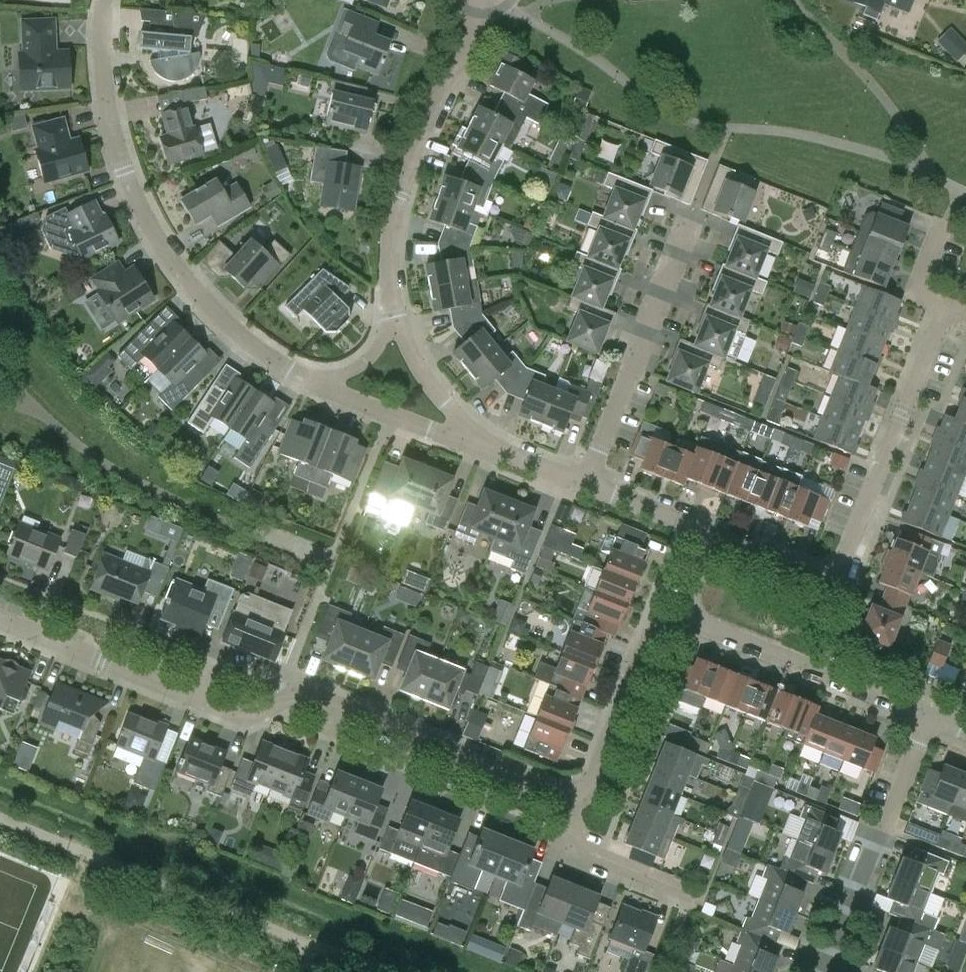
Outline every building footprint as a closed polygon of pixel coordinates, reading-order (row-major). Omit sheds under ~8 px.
[(908,6),(910,0),(847,0),(864,7),(861,15),(875,20),(882,2),(906,12),(908,6)] [(171,12),(142,9),(141,21),(164,23),(173,22),(171,12)] [(156,73),(155,73),(162,79),(171,82),(179,81),(187,78),(193,73),(198,66),(197,65),(195,53),(188,54),(188,53),(189,53),(190,38),(197,38),(206,15),(171,12),(173,22),(175,34),(166,35),(140,33),(138,49),(159,50),(160,59),(149,61),(150,62),(154,61),(156,73)] [(373,35),(377,24),(348,12),(340,33),(348,37),(343,51),(358,57),(355,66),(377,75),(381,64),(382,65),(383,61),(382,61),(389,42),(373,35)] [(20,90),(21,90),(21,87),(39,86),(39,89),(69,87),(68,52),(51,53),(51,47),(53,47),(52,21),(23,22),(24,54),(18,55),(20,90)] [(965,46),(965,44),(946,26),(932,41),(954,60),(965,46)] [(263,91),(263,84),(286,83),(284,49),(267,50),(268,59),(247,60),(248,92),(263,91)] [(503,106),(525,118),(538,125),(548,105),(527,95),(533,82),(519,74),(525,64),(501,51),(490,73),(494,75),(489,86),(509,96),(503,106)] [(365,133),(372,102),(364,100),(367,88),(330,79),(327,92),(332,93),(325,123),(365,133)] [(247,95),(246,84),(226,85),(226,96),(247,95)] [(184,91),(181,92),(183,104),(208,100),(206,88),(184,91)] [(478,107),(467,128),(500,145),(509,150),(525,118),(503,106),(498,117),(478,107)] [(168,164),(202,154),(194,128),(191,129),(184,107),(162,114),(168,135),(160,138),(168,164)] [(87,172),(78,138),(66,141),(63,133),(67,132),(63,118),(31,127),(37,149),(35,150),(44,183),(87,172)] [(470,171),(493,181),(503,162),(494,157),(500,145),(467,128),(456,149),(476,159),(470,171)] [(689,205),(707,161),(654,140),(649,153),(661,157),(650,185),(678,197),(676,200),(689,205)] [(321,205),(352,210),(359,168),(328,163),(331,149),(315,146),(309,182),(320,184),(324,188),(321,205)] [(718,165),(715,173),(700,210),(713,215),(714,211),(742,222),(754,193),(749,191),(754,180),(718,165)] [(493,181),(470,171),(465,184),(444,176),(436,199),(472,211),(486,216),(491,204),(485,202),(493,181)] [(591,213),(636,231),(636,230),(632,229),(643,202),(647,203),(652,191),(607,173),(602,185),(614,190),(603,217),(592,212),(591,213)] [(250,207),(238,188),(225,196),(215,180),(181,200),(195,224),(211,215),(217,226),(250,207)] [(472,211),(436,199),(429,221),(449,228),(443,245),(469,247),(476,227),(467,224),(472,211)] [(50,250),(82,260),(118,243),(106,218),(103,220),(94,201),(68,214),(65,207),(46,217),(41,231),(50,250)] [(863,216),(857,231),(900,248),(908,227),(898,223),(903,213),(880,204),(876,214),(871,212),(863,216)] [(40,219),(38,212),(17,220),(21,230),(38,224),(40,219)] [(575,253),(620,271),(621,270),(617,268),(628,241),(631,243),(636,231),(591,213),(586,225),(598,229),(587,256),(576,251),(575,253)] [(721,266),(766,283),(766,282),(755,278),(765,251),(777,255),(781,243),(737,226),(732,237),(736,239),(725,266),(722,264),(721,266)] [(825,230),(821,240),(831,244),(835,234),(825,230)] [(900,248),(857,231),(849,251),(891,268),(899,248),(900,248)] [(244,288),(250,281),(260,289),(290,256),(273,240),(265,249),(261,250),(250,240),(248,243),(239,243),(240,252),(224,270),(244,288)] [(831,244),(821,240),(817,249),(827,253),(831,244)] [(469,247),(443,245),(446,262),(425,266),(429,289),(466,282),(464,269),(473,268),(469,247)] [(883,288),(891,268),(849,251),(841,272),(883,288)] [(571,297),(616,315),(616,314),(601,308),(612,281),(615,283),(620,271),(575,253),(571,264),(582,269),(571,297)] [(152,299),(133,268),(124,274),(117,263),(92,279),(99,290),(97,291),(117,322),(152,299)] [(762,292),(766,283),(721,266),(717,277),(720,279),(710,305),(706,304),(705,305),(750,323),(751,319),(740,315),(751,288),(762,292)] [(348,320),(348,309),(315,276),(284,307),(295,318),(303,311),(325,332),(335,333),(348,320)] [(458,326),(481,315),(476,281),(466,282),(429,289),(433,312),(455,308),(458,326)] [(817,293),(827,297),(831,287),(821,283),(817,293)] [(863,286),(855,308),(892,323),(900,301),(863,286)] [(827,297),(817,293),(813,303),(823,306),(827,297)] [(616,315),(571,297),(566,308),(578,313),(566,341),(596,353),(607,325),(611,327),(616,315)] [(734,363),(750,323),(705,305),(701,317),(705,318),(694,345),(679,339),(678,340),(734,363)] [(855,308),(846,329),(883,343),(892,323),(855,308)] [(481,315),(458,326),(469,339),(452,353),(467,371),(496,348),(487,337),(495,331),(481,315)] [(157,370),(189,338),(172,321),(163,330),(159,330),(150,322),(117,356),(130,369),(144,356),(157,370)] [(798,324),(794,334),(804,338),(808,328),(798,324)] [(837,351),(875,366),(883,343),(846,329),(837,351)] [(804,338),(794,334),(790,344),(800,347),(804,338)] [(189,338),(157,370),(171,383),(158,397),(171,410),(205,376),(197,368),(197,364),(206,355),(189,338)] [(731,371),(734,363),(678,340),(674,352),(677,353),(666,381),(696,393),(707,365),(718,369),(719,367),(731,371)] [(496,348),(467,371),(481,390),(498,376),(510,389),(525,368),(512,352),(504,358),(496,348)] [(829,373),(838,376),(866,387),(867,386),(875,366),(837,351),(829,373)] [(525,368),(510,389),(526,396),(518,416),(540,425),(554,390),(541,385),(545,376),(525,368)] [(783,378),(793,382),(797,372),(787,368),(783,378)] [(830,396),(867,411),(876,389),(867,386),(866,387),(838,376),(830,396)] [(229,428),(254,391),(234,378),(227,389),(223,389),(213,383),(187,423),(203,433),(213,418),(229,428)] [(789,392),(793,382),(783,378),(779,388),(789,392)] [(558,379),(554,390),(540,425),(562,433),(570,413),(587,420),(601,383),(590,379),(585,392),(570,386),(568,383),(558,379)] [(254,391),(229,428),(245,439),(233,458),(249,468),(277,425),(268,419),(267,415),(274,404),(254,391)] [(859,433),(867,411),(830,396),(822,418),(859,433)] [(784,403),(775,399),(771,409),(781,413),(784,403)] [(962,399),(954,419),(953,421),(965,426),(965,400),(962,399)] [(709,416),(713,406),(703,402),(699,412),(709,416)] [(713,406),(709,416),(719,420),(723,410),(713,406)] [(953,421),(954,419),(945,415),(936,437),(965,449),(965,426),(953,421)] [(749,432),(753,422),(744,418),(739,428),(749,432)] [(859,433),(822,418),(813,440),(850,454),(859,433)] [(309,482),(329,431),(304,421),(300,430),(289,425),(278,453),(298,461),(293,475),(309,482)] [(763,426),(753,422),(749,432),(769,440),(773,430),(763,426)] [(661,478),(673,447),(668,445),(671,437),(669,433),(656,428),(653,430),(649,438),(641,435),(632,457),(644,462),(640,470),(643,471),(642,473),(651,476),(652,474),(661,478)] [(355,441),(329,431),(309,482),(326,488),(331,474),(352,482),(363,454),(352,450),(355,441)] [(790,447),(794,437),(784,434),(780,444),(790,447)] [(692,455),(673,447),(661,478),(681,486),(701,437),(699,436),(692,455)] [(721,445),(701,437),(681,486),(682,486),(685,479),(704,486),(721,445)] [(794,437),(790,447),(799,451),(804,441),(794,437)] [(965,473),(965,470),(965,449),(936,437),(928,458),(965,473)] [(741,453),(721,445),(704,486),(724,494),(741,453)] [(761,461),(741,453),(724,494),(744,502),(761,461)] [(956,495),(965,498),(965,497),(965,474),(965,473),(928,458),(919,480),(956,495)] [(399,468),(384,462),(364,511),(389,521),(392,514),(408,520),(413,506),(427,469),(402,459),(399,468)] [(781,469),(761,461),(744,502),(764,510),(781,469)] [(0,464),(0,501),(13,469),(0,464)] [(452,479),(427,469),(413,506),(429,513),(425,523),(445,531),(458,500),(446,495),(452,479)] [(801,477),(781,469),(764,510),(784,518),(797,488),(801,477)] [(911,501),(948,516),(956,495),(919,480),(911,501)] [(797,488),(784,518),(794,522),(793,524),(802,527),(803,525),(805,526),(809,518),(820,523),(829,500),(797,488)] [(478,532),(494,538),(509,501),(484,491),(475,513),(464,508),(453,536),(473,544),(478,532)] [(533,511),(509,501),(494,538),(489,552),(512,561),(509,569),(525,575),(539,538),(525,532),(533,511)] [(957,520),(948,516),(911,501),(902,523),(949,541),(957,520)] [(177,540),(180,524),(145,518),(142,534),(177,540)] [(9,542),(7,546),(9,546),(6,555),(25,562),(26,559),(47,567),(46,570),(47,571),(60,539),(19,522),(11,543),(9,542)] [(621,524),(602,572),(635,585),(648,551),(639,547),(645,534),(621,524)] [(542,547),(554,551),(562,530),(551,525),(542,547)] [(63,553),(76,558),(85,535),(72,530),(63,553)] [(887,561),(919,573),(920,571),(933,576),(937,565),(936,560),(938,554),(928,550),(932,540),(910,531),(905,542),(896,539),(887,561)] [(104,555),(91,589),(110,596),(111,593),(137,603),(142,591),(156,597),(168,568),(144,558),(140,569),(104,555)] [(887,586),(882,597),(905,606),(909,596),(910,596),(919,573),(887,561),(878,583),(887,586)] [(400,581),(422,591),(426,582),(404,571),(400,581)] [(626,607),(635,585),(602,572),(593,594),(626,607)] [(164,603),(166,604),(162,614),(180,621),(181,620),(190,623),(188,627),(200,632),(209,609),(223,615),(233,590),(211,581),(205,594),(175,582),(168,600),(166,599),(164,603)] [(236,646),(273,661),(293,611),(248,593),(240,595),(237,603),(228,627),(227,626),(220,644),(234,649),(236,646)] [(574,620),(573,622),(606,635),(606,634),(614,637),(626,607),(593,594),(581,623),(574,620)] [(889,647),(905,606),(882,597),(878,609),(871,606),(859,636),(889,647)] [(348,669),(362,632),(346,625),(351,614),(328,605),(317,632),(331,637),(322,659),(348,669)] [(573,622),(560,655),(593,668),(606,635),(573,622)] [(362,632),(348,669),(372,679),(381,657),(393,662),(404,635),(383,627),(378,638),(362,632)] [(424,699),(438,662),(425,657),(430,644),(408,635),(397,663),(409,667),(400,690),(424,699)] [(950,646),(937,641),(928,663),(941,668),(950,646)] [(581,699),(593,668),(560,655),(554,670),(539,664),(533,680),(548,686),(581,699)] [(704,698),(717,667),(707,663),(708,661),(699,658),(699,660),(696,659),(693,667),(681,663),(668,697),(700,710),(704,698)] [(18,703),(25,700),(28,690),(25,684),(30,672),(0,660),(0,713),(4,711),(13,715),(18,703)] [(470,675),(438,662),(424,699),(447,709),(456,687),(477,695),(488,667),(475,662),(470,675)] [(717,667),(704,698),(724,706),(737,675),(717,667)] [(737,675),(724,706),(745,714),(757,683),(737,675)] [(82,731),(78,740),(74,749),(88,754),(100,723),(93,715),(108,703),(80,692),(79,694),(69,691),(70,688),(56,683),(39,724),(54,730),(57,721),(82,731)] [(757,683),(745,714),(765,721),(777,691),(757,683)] [(548,686),(535,718),(568,731),(581,699),(548,686)] [(777,691),(765,721),(785,729),(797,699),(777,691)] [(802,745),(817,707),(797,699),(785,729),(782,737),(802,745)] [(817,707),(802,745),(822,753),(834,722),(815,715),(818,707),(817,707)] [(134,782),(154,791),(164,764),(153,760),(167,727),(155,722),(154,725),(128,715),(116,745),(144,756),(134,782)] [(517,747),(523,749),(556,762),(568,731),(535,718),(535,719),(530,717),(525,717),(522,720),(516,736),(515,740),(515,743),(517,747)] [(834,722),(822,753),(842,761),(854,730),(834,722)] [(854,730),(842,761),(874,773),(883,751),(872,747),(875,738),(872,737),(873,735),(865,732),(864,734),(854,730)] [(690,734),(686,745),(696,749),(700,738),(690,734)] [(212,784),(209,793),(220,797),(231,770),(221,766),(227,751),(226,750),(225,751),(212,746),(212,748),(190,740),(191,736),(190,736),(181,760),(180,759),(175,770),(212,784)] [(255,784),(270,789),(285,751),(261,742),(251,768),(239,763),(229,789),(250,797),(255,784)] [(656,763),(687,775),(696,779),(702,764),(706,765),(708,760),(665,742),(656,763)] [(726,761),(730,750),(720,746),(716,757),(726,761)] [(730,750),(726,761),(736,764),(740,754),(730,750)] [(314,776),(303,772),(308,761),(285,751),(270,789),(292,798),(288,810),(299,814),(308,791),(314,776)] [(648,783),(679,795),(687,775),(656,763),(648,783)] [(947,815),(964,774),(943,765),(940,774),(929,769),(915,803),(947,815)] [(764,783),(768,773),(758,769),(754,779),(764,783)] [(345,816),(359,781),(337,772),(328,793),(315,787),(305,813),(327,822),(332,811),(345,816)] [(768,773),(764,783),(774,787),(778,777),(768,773)] [(964,774),(947,815),(965,823),(965,775),(964,774)] [(381,790),(359,781),(345,816),(358,821),(353,833),(376,842),(386,816),(373,810),(381,790)] [(805,795),(809,785),(799,781),(795,791),(805,795)] [(640,803),(671,816),(679,795),(648,783),(640,803)] [(735,795),(745,799),(749,790),(739,785),(735,795)] [(809,785),(805,795),(815,799),(819,789),(809,785)] [(745,799),(735,795),(731,804),(742,808),(745,799)] [(413,862),(433,810),(410,801),(399,831),(388,827),(379,849),(413,862)] [(632,823),(672,839),(678,825),(682,826),(684,821),(671,816),(640,803),(632,823)] [(796,839),(832,854),(839,837),(839,833),(833,831),(838,818),(804,804),(799,818),(804,820),(796,839)] [(433,810),(413,862),(450,877),(459,855),(447,850),(458,820),(433,810)] [(672,839),(632,823),(628,833),(627,832),(623,841),(625,841),(624,844),(632,848),(628,859),(650,868),(655,856),(664,860),(672,839)] [(713,832),(723,837),(727,827),(717,823),(713,832)] [(481,870),(494,875),(507,840),(482,830),(471,858),(459,853),(459,855),(450,877),(448,881),(473,891),(481,870)] [(723,837),(713,832),(709,842),(720,846),(723,837)] [(766,865),(812,883),(817,871),(823,873),(826,870),(832,854),(796,839),(788,859),(783,857),(779,869),(766,865)] [(507,840),(494,875),(506,880),(498,901),(522,911),(529,897),(534,883),(522,878),(533,850),(507,840)] [(955,854),(959,844),(949,840),(945,851),(955,854)] [(955,854),(965,858),(965,855),(965,847),(959,844),(955,854)] [(900,862),(894,878),(930,893),(938,873),(943,875),(948,862),(914,848),(909,861),(903,859),(900,862)] [(758,899),(794,914),(801,897),(801,893),(795,891),(800,879),(812,884),(812,883),(766,865),(761,878),(766,880),(758,899)] [(541,902),(529,897),(522,911),(516,926),(530,932),(533,925),(556,934),(561,923),(575,887),(551,878),(541,902)] [(892,901),(888,913),(933,931),(922,926),(927,914),(922,912),(930,893),(894,878),(887,895),(887,899),(892,901)] [(575,887),(561,923),(574,929),(568,943),(579,947),(576,954),(589,960),(603,926),(590,921),(599,897),(575,887)] [(373,907),(389,913),(396,896),(380,890),(373,907)] [(740,930),(774,943),(779,931),(785,933),(788,930),(794,914),(758,899),(751,919),(746,917),(740,930)] [(390,919),(424,926),(429,907),(395,900),(390,919)] [(623,971),(647,971),(653,955),(643,951),(656,919),(622,906),(609,938),(632,948),(623,971)] [(933,931),(888,913),(887,914),(900,919),(895,930),(889,928),(886,931),(880,948),(916,962),(923,944),(938,949),(944,935),(933,931)] [(457,944),(463,931),(435,920),(430,933),(457,944)] [(753,971),(771,971),(775,962),(775,958),(770,955),(774,943),(740,930),(735,943),(740,944),(732,964),(753,971)] [(468,932),(462,947),(514,968),(520,952),(468,932)] [(956,970),(965,946),(965,943),(954,938),(943,964),(956,970)] [(878,971),(912,971),(916,962),(880,948),(873,964),(873,968),(879,971),(878,971)] [(732,964),(729,971),(753,971),(732,964)]
